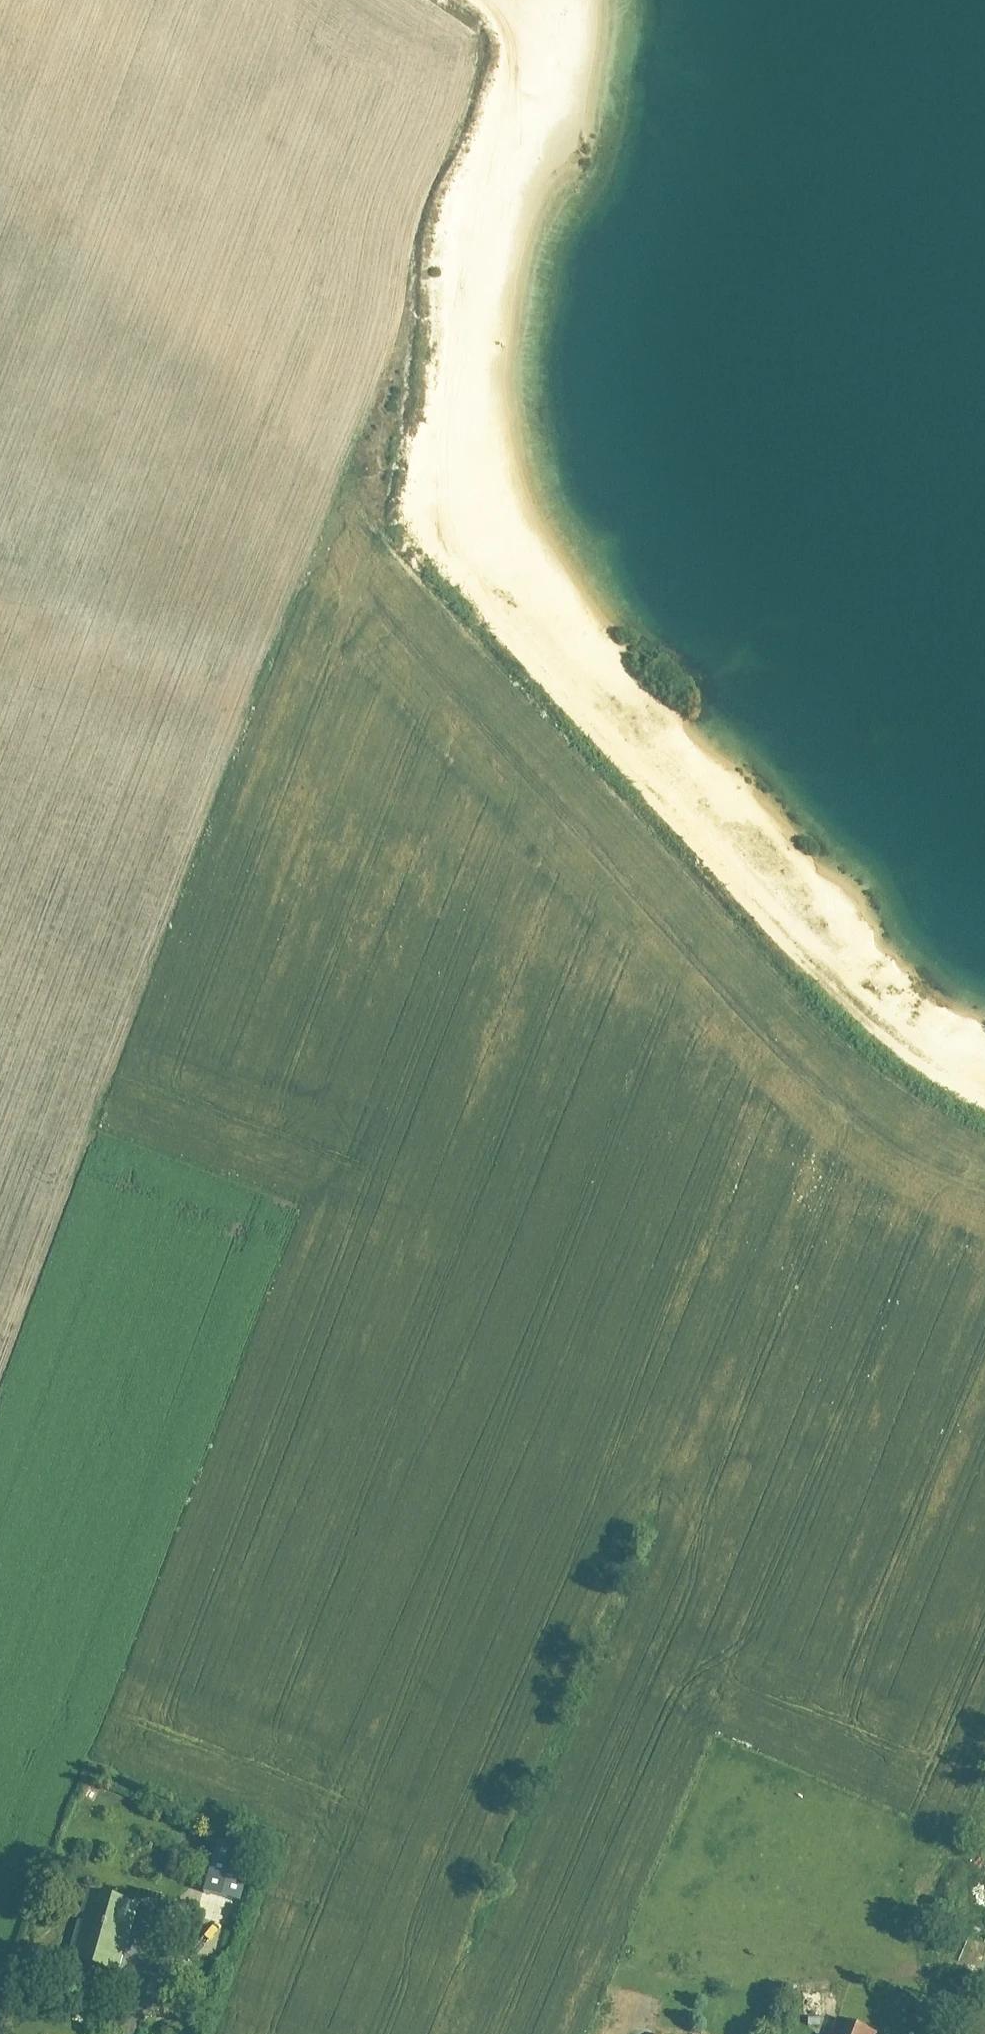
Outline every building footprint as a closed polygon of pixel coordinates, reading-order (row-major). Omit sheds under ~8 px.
[(95,1891),(70,1965),(118,1981),(143,1907),(95,1891)] [(150,1898),(140,1923),(167,1933),(176,1907),(150,1898)] [(834,2033),(868,2033),(839,2022),(834,2033)]
